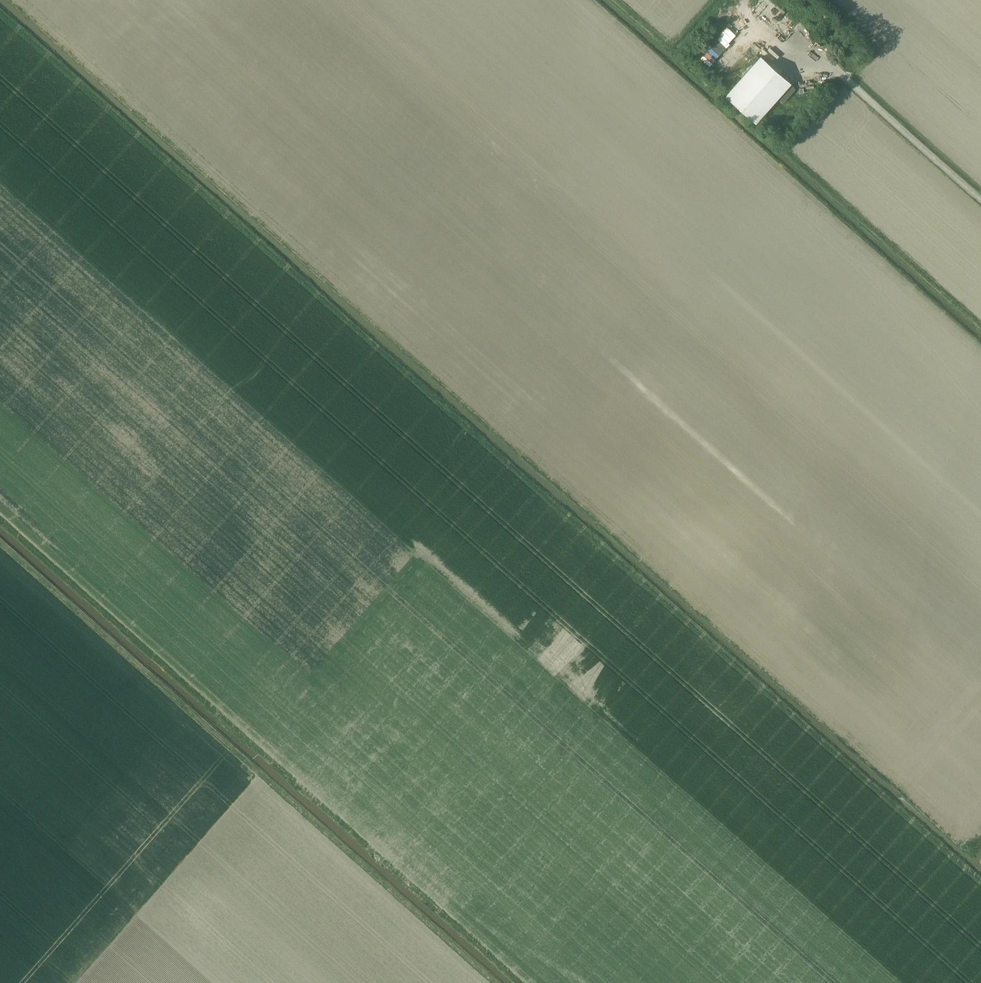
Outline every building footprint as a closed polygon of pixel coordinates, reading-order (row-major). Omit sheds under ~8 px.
[(726,94),(756,121),(790,84),(760,57),(726,94)]
